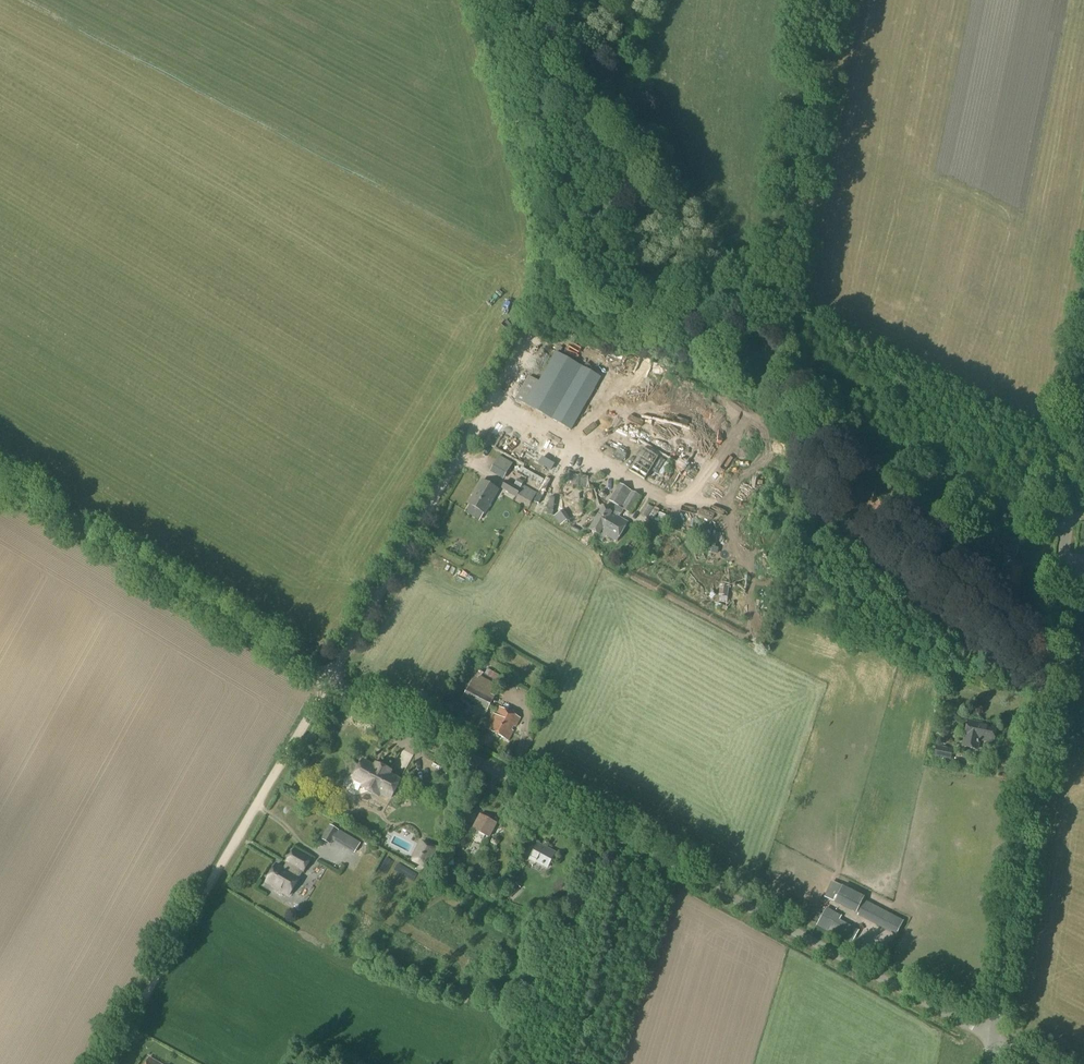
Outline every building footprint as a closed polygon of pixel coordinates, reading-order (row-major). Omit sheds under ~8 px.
[(609,363),(605,351),(595,354),(599,367),(609,363)] [(570,430),(600,377),(555,352),(538,382),(529,377),(516,399),(526,405),(525,405),(570,430)] [(526,465),(533,450),(524,446),(517,461),(526,465)] [(645,480),(658,458),(640,448),(627,470),(645,480)] [(503,480),(512,463),(499,456),(490,472),(503,480)] [(554,464),(542,457),(538,464),(550,471),(554,464)] [(524,471),(542,483),(545,479),(527,466),(524,471)] [(485,514),(499,490),(482,481),(469,504),(485,514)] [(515,486),(505,481),(501,489),(529,505),(536,493),(523,485),(523,486),(517,483),(515,486)] [(560,484),(549,503),(555,506),(566,487),(560,484)] [(603,507),(591,528),(590,530),(591,530),(592,531),(599,535),(601,532),(606,535),(617,542),(628,522),(616,515),(617,513),(620,515),(623,510),(629,513),(640,496),(619,484),(608,502),(615,506),(611,512),(603,507)] [(650,520),(656,510),(646,504),(640,514),(650,520)] [(560,526),(566,522),(559,512),(553,516),(560,526)] [(1016,556),(1018,545),(1004,543),(1003,555),(1016,556)] [(499,687),(479,676),(482,670),(472,665),(467,676),(466,677),(462,675),(454,690),(461,693),(463,690),(465,692),(462,698),(487,711),(499,687)] [(517,682),(521,677),(513,672),(509,677),(517,682)] [(520,719),(499,707),(495,714),(493,713),(485,728),(508,741),(513,731),(512,730),(514,726),(516,727),(520,719)] [(993,742),(996,727),(968,721),(963,747),(977,750),(979,739),(993,742)] [(950,760),(952,750),(935,747),(933,757),(950,760)] [(376,769),(364,763),(356,778),(367,785),(365,789),(376,795),(378,791),(390,797),(398,782),(387,776),(389,772),(378,765),(376,769)] [(489,839),(497,824),(479,814),(471,829),(489,839)] [(344,848),(350,837),(329,825),(320,840),(330,845),(332,841),(344,848)] [(427,870),(438,850),(421,841),(411,862),(427,870)] [(547,869),(556,853),(537,843),(528,860),(534,864),(535,863),(547,869)] [(303,872),(310,861),(293,851),(287,862),(288,863),(288,864),(287,864),(288,865),(285,869),(284,869),(284,870),(276,865),(266,882),(274,887),(281,891),(289,896),(299,879),(297,878),(301,871),(303,872)] [(515,897),(518,894),(516,892),(520,888),(515,883),(503,895),(509,900),(513,895),(515,897)] [(835,883),(827,899),(834,902),(858,914),(857,916),(896,936),(903,921),(862,900),(864,896),(842,885),(841,887),(835,883)] [(850,945),(858,931),(839,920),(841,916),(826,908),(816,926),(850,945)]
